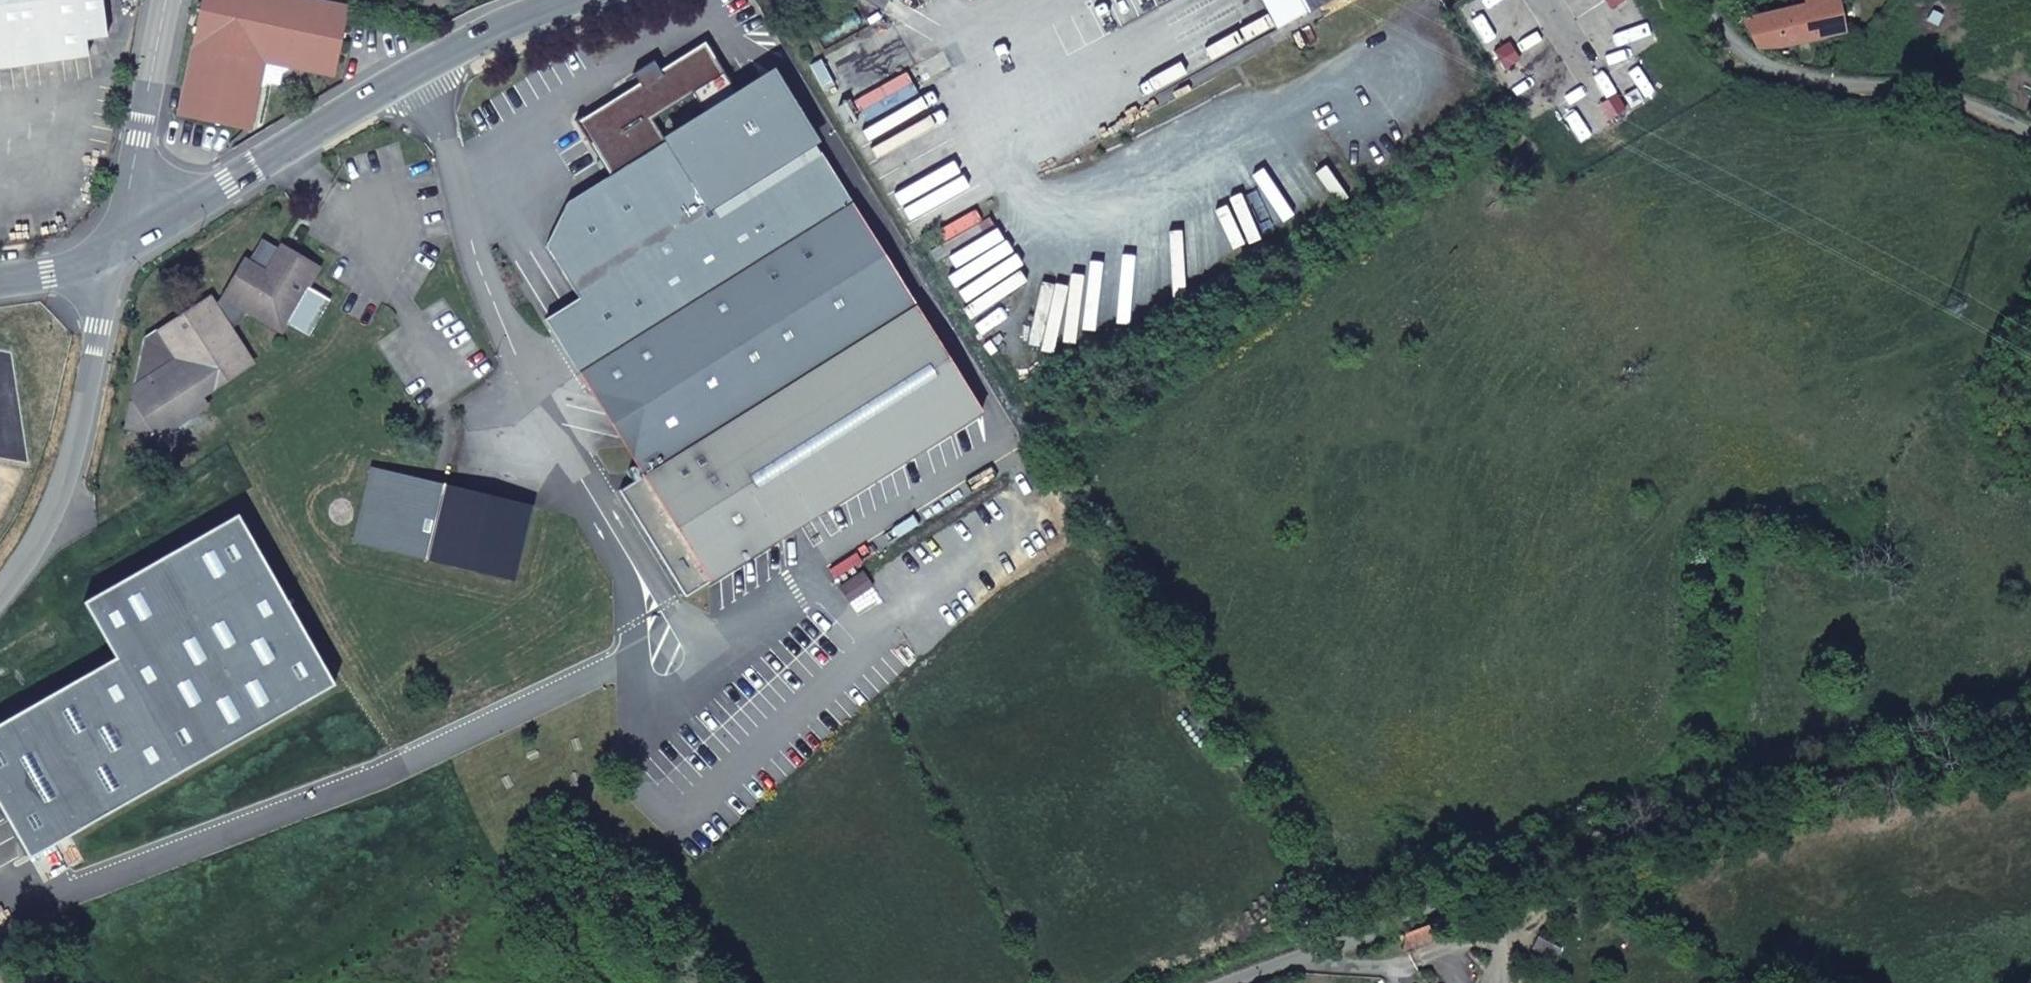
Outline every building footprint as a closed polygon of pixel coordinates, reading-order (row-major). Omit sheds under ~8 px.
[(87,57),(84,39),(107,36),(102,0),(0,0),(0,68),(87,57)] [(348,3),(332,0),(205,0),(181,113),(252,126),(260,88),(269,82),(281,84),(283,73),(294,67),(334,75),(348,3)] [(1835,0),(1807,0),(1808,5),(1746,21),(1757,47),(1790,46),(1843,32),(1835,0)] [(545,243),(577,295),(585,306),(550,328),(640,472),(616,487),(682,592),(982,405),(771,68),(737,90),(729,77),(703,37),(576,117),(611,171),(565,200),(545,243)] [(286,257),(276,251),(261,242),(249,264),(245,261),(221,304),(217,307),(211,298),(147,338),(126,427),(156,434),(158,421),(176,425),(207,406),(202,397),(253,363),(229,327),(240,321),(246,309),(283,330),(288,320),(308,330),(326,298),(307,286),(318,266),(290,251),(286,257)] [(279,245),(276,251),(286,257),(290,251),(279,245)] [(542,316),(550,328),(585,306),(577,295),(542,316)] [(353,540),(513,578),(529,509),(530,505),(371,466),(353,540)] [(29,859),(335,684),(237,513),(83,602),(115,657),(0,723),(0,807),(29,859)] [(1937,738),(1952,736),(1949,724),(1934,726),(1937,738)] [(1431,939),(1429,932),(1427,925),(1400,935),(1405,948),(1431,939)] [(1447,932),(1445,926),(1437,929),(1439,936),(1447,932)] [(1562,947),(1538,935),(1532,948),(1556,959),(1562,947)]
